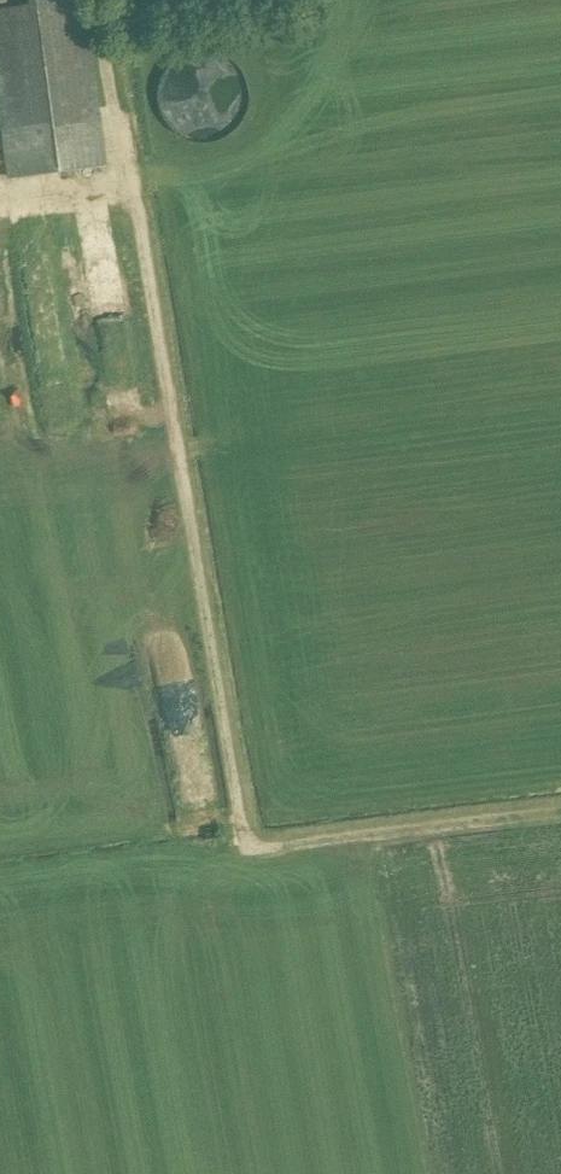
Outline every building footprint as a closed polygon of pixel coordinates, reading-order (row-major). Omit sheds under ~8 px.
[(108,165),(86,0),(27,0),(28,5),(0,8),(0,122),(8,178),(108,165)] [(204,143),(211,142),(217,141),(223,138),(229,135),(234,131),(239,126),(243,120),(245,114),(247,108),(248,101),(249,95),(248,88),(246,82),(243,76),(240,70),(235,65),(230,61),(225,57),(218,54),(212,53),(205,52),(199,52),(192,53),(186,55),(180,58),(174,62),(169,67),(165,72),(162,78),(159,84),(158,91),(157,97),(158,104),(159,110),(162,117),(165,122),(169,128),(174,132),(179,136),(185,139),(191,141),(198,143),(204,143)]
